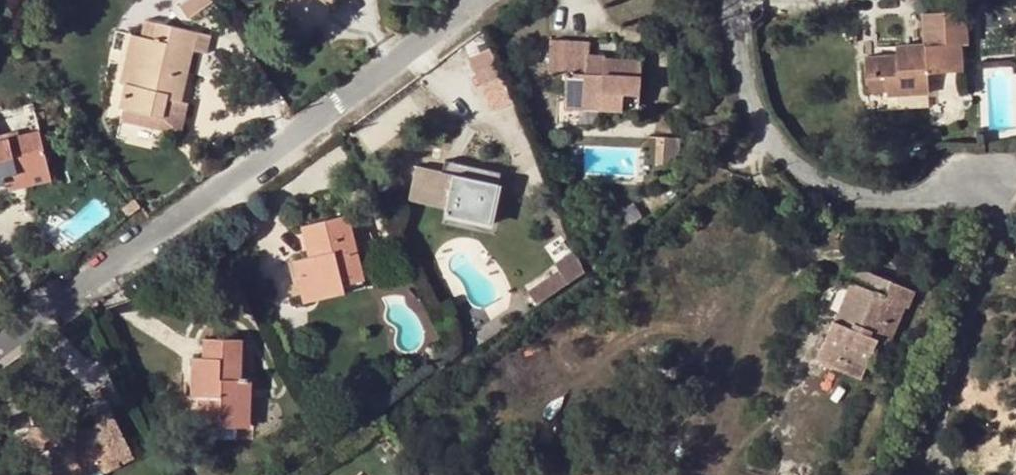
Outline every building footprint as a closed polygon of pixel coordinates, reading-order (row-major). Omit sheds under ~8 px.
[(212,1),(212,0),(184,0),(176,6),(186,20),(212,1)] [(330,8),(335,1),(334,0),(318,0),(330,8)] [(964,46),(963,12),(920,15),(923,45),(902,46),(902,57),(894,58),(861,60),(863,81),(884,80),(885,93),(885,99),(926,96),(925,75),(958,73),(957,46),(964,46)] [(142,20),(138,37),(152,40),(156,23),(142,20)] [(206,54),(209,35),(156,23),(152,40),(138,37),(134,57),(140,59),(136,79),(125,76),(124,84),(119,108),(122,109),(162,118),(166,99),(176,102),(187,50),(206,54)] [(138,37),(129,34),(118,82),(124,84),(125,76),(136,79),(140,59),(134,57),(138,37)] [(603,66),(604,58),(605,56),(588,55),(589,42),(549,41),(547,73),(564,73),(563,95),(578,96),(578,109),(637,111),(640,61),(614,59),(614,66),(603,66)] [(493,112),(516,102),(493,46),(470,56),(493,112)] [(902,57),(902,46),(893,47),(894,58),(902,57)] [(614,59),(604,58),(603,66),(614,66),(614,59)] [(863,81),(864,94),(885,93),(884,80),(863,81)] [(578,96),(563,95),(563,108),(578,109),(578,96)] [(188,105),(176,102),(166,99),(162,118),(122,109),(119,122),(181,135),(188,105)] [(5,176),(46,167),(37,131),(0,140),(0,183),(1,182),(2,180),(2,177),(5,176)] [(673,139),(656,138),(656,164),(662,164),(663,146),(672,147),(673,139)] [(663,146),(662,164),(671,164),(672,147),(663,146)] [(444,160),(442,170),(452,173),(454,162),(444,160)] [(497,189),(501,172),(454,162),(452,173),(442,170),(415,165),(408,199),(444,207),(446,203),(484,211),(489,187),(497,189)] [(46,167),(5,176),(9,191),(49,181),(46,167)] [(444,207),(443,214),(490,223),(497,189),(489,187),(484,211),(446,203),(444,207)] [(300,288),(301,294),(343,283),(340,273),(360,267),(346,213),(301,225),(308,256),(292,260),(300,288)] [(525,293),(534,305),(585,270),(572,251),(552,265),(556,272),(525,293)] [(300,288),(292,260),(284,262),(292,290),(300,288)] [(303,302),(366,287),(360,267),(340,273),(343,283),(301,294),(303,302)] [(832,321),(816,361),(860,379),(875,340),(888,344),(904,306),(895,303),(901,286),(852,267),(847,282),(858,287),(846,317),(853,320),(849,329),(832,321)] [(847,282),(832,321),(849,329),(853,320),(846,317),(858,287),(847,282)] [(907,308),(914,291),(901,286),(895,303),(904,306),(907,308)] [(198,398),(197,426),(240,427),(240,409),(242,409),(243,378),(238,377),(239,339),(202,337),(201,358),(191,358),(190,398),(198,398)] [(252,378),(243,378),(242,409),(240,409),(240,427),(249,428),(252,378)] [(89,410),(93,417),(109,409),(105,401),(89,410)] [(52,474),(76,474),(76,473),(84,470),(87,473),(101,466),(105,473),(121,465),(117,457),(131,450),(109,409),(93,417),(96,423),(80,430),(81,433),(81,435),(80,437),(78,439),(77,440),(74,440),(72,439),(69,438),(67,436),(67,433),(64,427),(32,427),(32,449),(52,450),(52,474)] [(80,430),(67,433),(67,436),(69,438),(72,439),(74,440),(77,440),(78,439),(80,437),(81,435),(81,433),(80,430)] [(121,465),(135,457),(131,450),(117,457),(121,465)]
